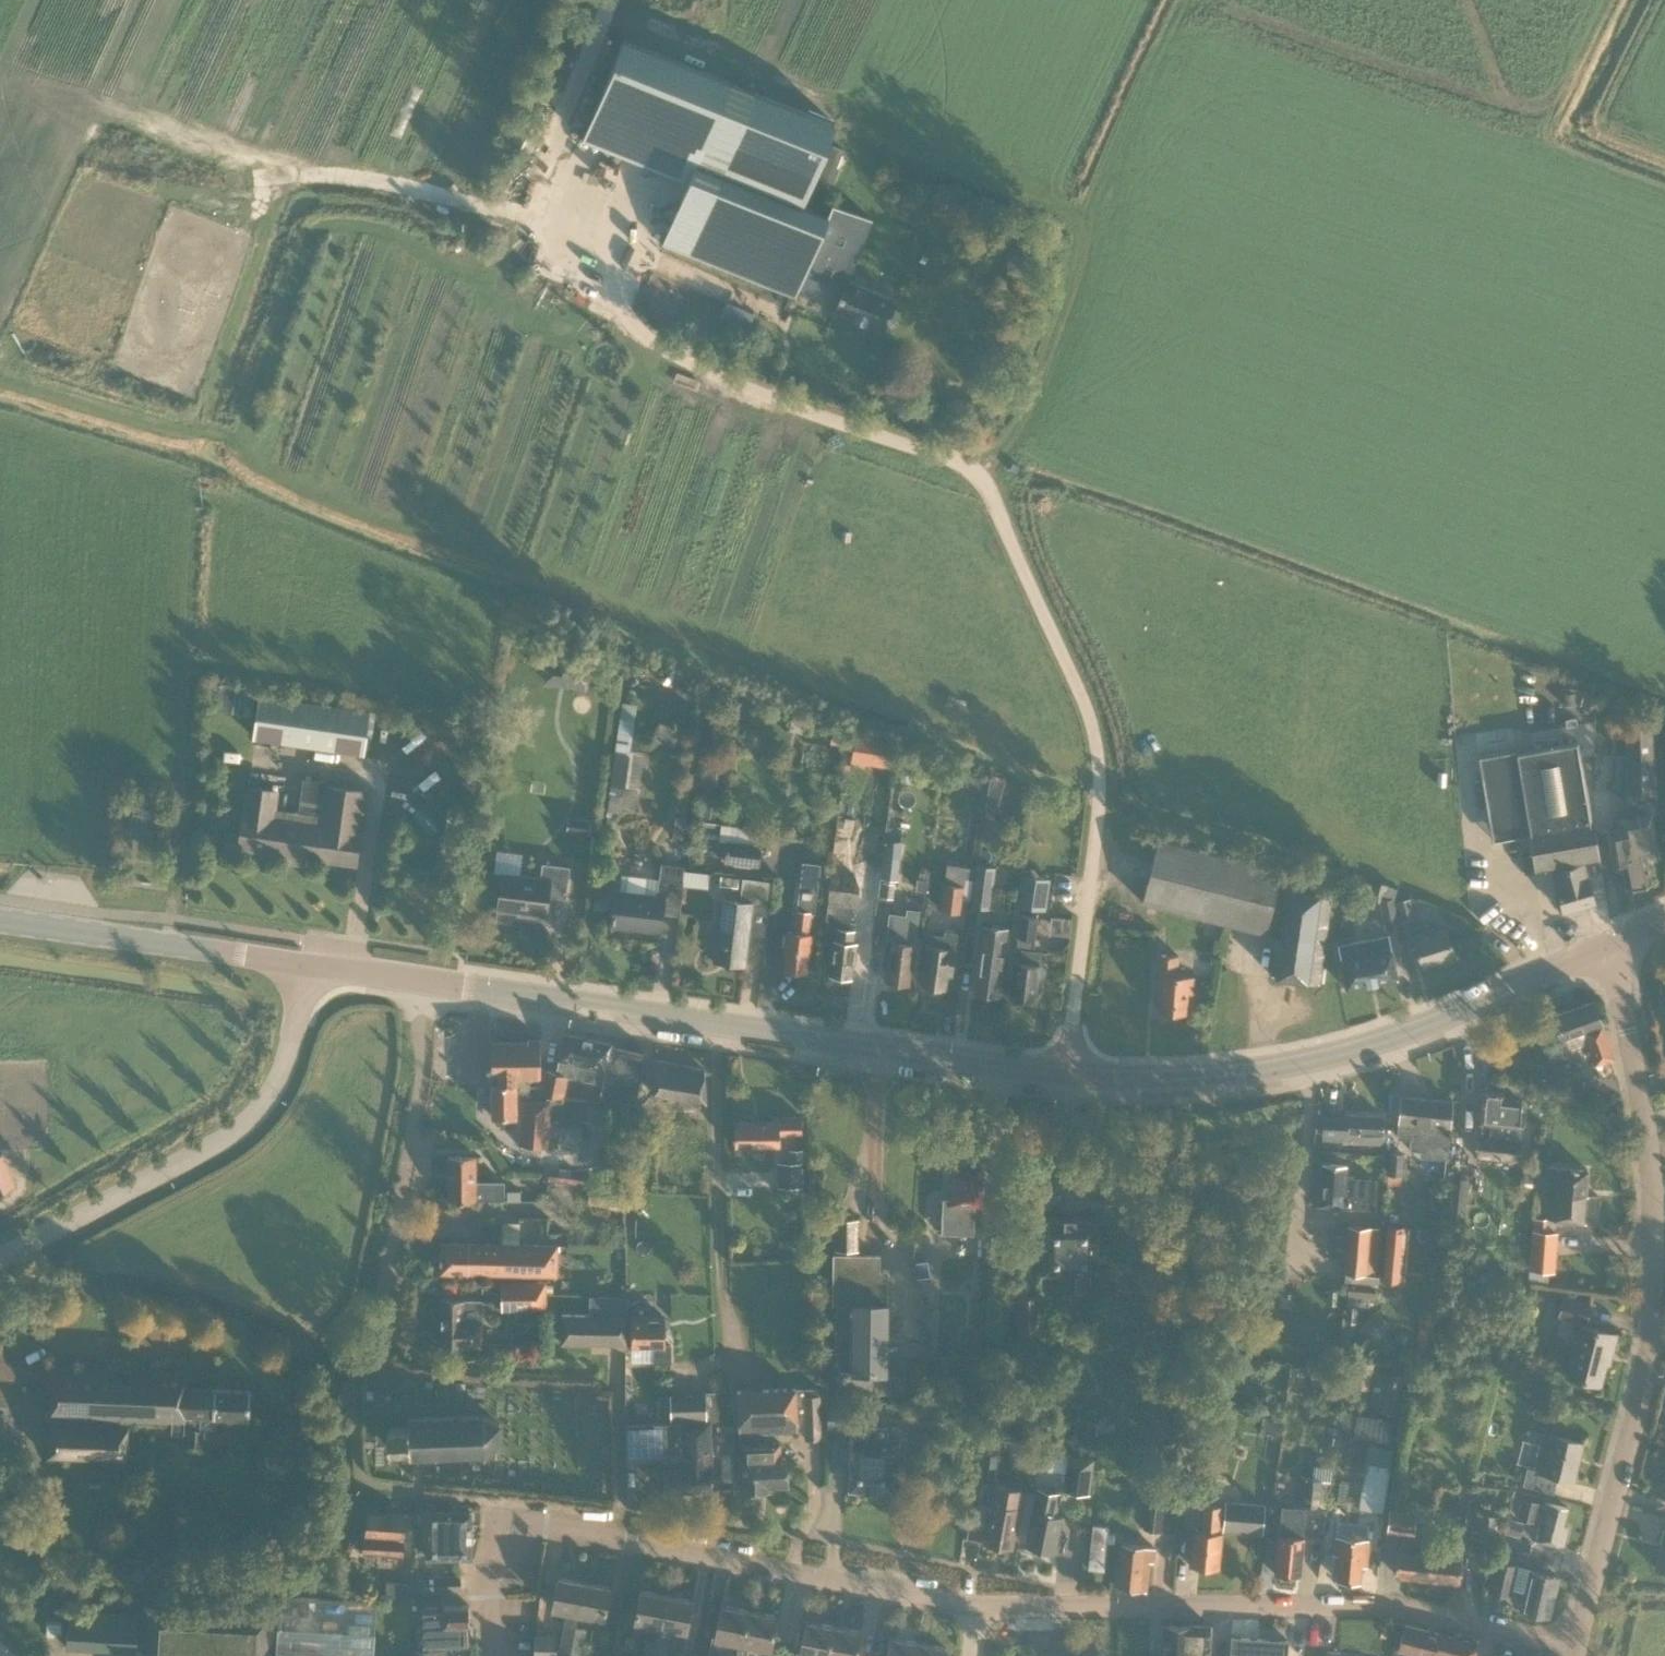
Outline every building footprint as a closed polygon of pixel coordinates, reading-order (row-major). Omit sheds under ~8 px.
[(885,327),(897,298),(848,278),(873,218),(833,202),(828,214),(802,204),(836,122),(624,36),(582,140),(584,141),(592,121),(696,161),(662,244),(796,297),(800,286),(838,301),(835,308),(885,327)] [(688,699),(697,688),(683,676),(674,688),(688,699)] [(254,737),(363,753),(369,709),(260,694),(254,737)] [(1628,742),(1626,742),(1628,817),(1620,819),(1622,828),(1608,830),(1615,868),(1623,867),(1627,886),(1652,881),(1646,856),(1659,853),(1651,813),(1656,812),(1655,767),(1654,726),(1627,727),(1628,742)] [(837,730),(835,743),(843,744),(845,731),(837,730)] [(874,763),(887,765),(891,739),(879,737),(874,763)] [(1516,749),(1479,755),(1493,839),(1529,833),(1535,867),(1599,856),(1593,820),(1590,820),(1577,742),(1517,751),(1516,749)] [(625,786),(629,755),(615,753),(610,784),(623,786),(625,786)] [(1003,805),(1006,784),(988,781),(985,802),(1003,805)] [(622,794),(623,786),(610,784),(609,792),(622,794)] [(239,845),(356,861),(360,831),(359,831),(364,790),(328,785),(323,815),(274,808),(277,789),(249,785),(245,815),(244,814),(239,845)] [(619,811),(622,794),(609,792),(607,809),(619,811)] [(720,796),(720,795),(703,793),(700,821),(723,822),(725,797),(720,796)] [(670,827),(684,829),(686,816),(672,814),(670,827)] [(588,832),(591,820),(569,816),(566,829),(588,832)] [(723,822),(724,837),(764,836),(764,821),(723,822)] [(759,866),(761,842),(729,838),(726,862),(759,866)] [(1265,932),(1266,931),(1281,935),(1290,888),(1277,885),(1282,869),(1159,838),(1143,901),(1265,932)] [(898,878),(900,856),(884,854),(881,876),(898,878)] [(803,861),(800,887),(817,889),(820,863),(803,861)] [(1558,884),(1556,884),(1563,911),(1595,902),(1588,876),(1587,876),(1583,862),(1554,870),(1558,884)] [(549,895),(565,897),(569,866),(543,863),(541,877),(502,872),(498,908),(518,910),(517,913),(546,917),(549,895)] [(942,909),(960,912),(965,877),(966,865),(947,863),(942,909)] [(616,889),(611,929),(660,935),(663,912),(679,914),(683,880),(682,880),(684,866),(662,864),(660,878),(659,877),(657,894),(616,889)] [(972,904),(991,906),(996,866),(977,864),(972,904)] [(973,878),(975,867),(966,865),(965,877),(973,878)] [(853,903),(858,895),(859,885),(855,874),(831,871),(826,928),(837,929),(836,939),(834,939),(830,974),(851,976),(853,961),(855,962),(858,942),(854,942),(856,929),(854,928),(855,920),(851,920),(853,903)] [(738,886),(739,876),(721,874),(719,884),(738,886)] [(1029,875),(1021,874),(1017,905),(1043,908),(1045,892),(1027,890),(1029,875)] [(713,941),(716,942),(714,960),(746,964),(753,902),(766,904),(769,880),(744,877),(741,900),(718,897),(713,941)] [(927,890),(928,879),(917,878),(916,889),(927,890)] [(893,897),(895,882),(883,880),(881,896),(893,897)] [(1333,885),(1291,880),(1290,888),(1281,935),(1278,947),(1279,948),(1275,977),(1319,982),(1332,895),(1331,895),(1333,885)] [(1380,898),(1387,930),(1400,927),(1393,896),(1380,898)] [(1401,918),(1415,914),(1410,897),(1396,901),(1401,918)] [(787,929),(785,946),(787,946),(785,968),(806,971),(808,954),(810,955),(813,933),(809,932),(811,910),(797,909),(795,930),(787,929)] [(1044,968),(1040,964),(1039,964),(1040,963),(1039,963),(1041,952),(1032,950),(1034,938),(1037,915),(1035,915),(1021,913),(1018,936),(1016,948),(1014,960),(1015,960),(1010,996),(1035,999),(1038,977),(1038,976),(1039,976),(1043,973),(1044,968)] [(1073,932),(1074,914),(1054,914),(1053,931),(1073,932)] [(1432,922),(1411,929),(1422,965),(1455,954),(1446,926),(1435,930),(1432,922)] [(974,991),(999,994),(1008,926),(986,923),(984,939),(981,939),(974,991)] [(888,928),(883,966),(888,967),(886,981),(889,981),(891,984),(897,985),(900,982),(909,984),(916,931),(888,928)] [(955,947),(957,931),(945,930),(944,935),(929,933),(922,985),(932,986),(934,989),(940,990),(943,988),(946,988),(947,974),(952,975),(956,947),(955,947)] [(1398,977),(1390,934),(1338,944),(1346,987),(1398,977)] [(1174,974),(1175,964),(1177,964),(1178,954),(1160,953),(1157,986),(1159,986),(1157,1009),(1186,1011),(1188,991),(1192,991),(1193,975),(1174,974)] [(1552,1015),(1565,1050),(1587,1042),(1595,1064),(1600,1078),(1615,1076),(1610,1058),(1614,1057),(1594,1000),(1552,1015)] [(547,1070),(542,1094),(547,1095),(555,1095),(562,1096),(567,1074),(597,1081),(606,1041),(565,1032),(556,1072),(547,1070)] [(530,1078),(541,1078),(541,1038),(528,1038),(528,1041),(492,1041),(492,1078),(493,1078),(493,1115),(516,1115),(516,1110),(521,1111),(519,1144),(548,1146),(551,1100),(554,1100),(555,1095),(547,1095),(547,1097),(532,1097),(532,1094),(530,1094),(530,1078)] [(646,1050),(606,1041),(597,1081),(602,1082),(599,1098),(636,1102),(646,1050)] [(652,1058),(654,1093),(707,1103),(704,1069),(704,1068),(652,1058)] [(1483,1090),(1480,1121),(1491,1122),(1489,1136),(1479,1135),(1477,1155),(1520,1159),(1524,1124),(1519,1124),(1521,1099),(1504,1097),(1504,1092),(1483,1090)] [(1452,1100),(1402,1095),(1399,1129),(1412,1130),(1412,1136),(1448,1140),(1452,1100)] [(1344,1136),(1344,1141),(1383,1142),(1384,1115),(1345,1114),(1345,1118),(1323,1117),(1322,1135),(1344,1136)] [(773,1121),(736,1121),(736,1145),(780,1145),(780,1133),(802,1133),(802,1115),(773,1116),(773,1121)] [(610,1133),(609,1163),(627,1164),(628,1134),(610,1133)] [(802,1162),(802,1148),(789,1148),(789,1162),(802,1162)] [(1388,1174),(1402,1175),(1404,1153),(1390,1152),(1388,1174)] [(17,1185),(3,1153),(0,1154),(0,1192),(17,1185)] [(448,1154),(448,1199),(505,1199),(505,1180),(476,1180),(476,1154),(448,1154)] [(779,1185),(802,1185),(802,1162),(789,1162),(779,1162),(779,1185)] [(1345,1177),(1346,1164),(1322,1162),(1319,1204),(1348,1206),(1375,1207),(1377,1178),(1345,1177)] [(981,1166),(952,1165),(951,1198),(943,1197),(941,1232),(974,1233),(975,1203),(980,1203),(981,1166)] [(1588,1169),(1545,1165),(1544,1180),(1550,1180),(1546,1218),(1563,1219),(1563,1220),(1597,1222),(1599,1195),(1593,1194),(1593,1195),(1586,1194),(1588,1169)] [(1452,1176),(1448,1221),(1464,1223),(1469,1178),(1452,1176)] [(588,1204),(619,1207),(622,1183),(591,1180),(588,1204)] [(507,1199),(521,1199),(520,1189),(507,1189),(507,1199)] [(836,1249),(858,1249),(858,1217),(836,1217),(836,1249)] [(1545,1230),(1546,1218),(1534,1217),(1533,1229),(1545,1230)] [(1076,1291),(1091,1291),(1091,1273),(1097,1273),(1097,1221),(1075,1221),(1075,1218),(1065,1218),(1065,1221),(1043,1221),(1043,1272),(1076,1272),(1076,1291)] [(1387,1223),(1382,1278),(1400,1280),(1405,1224),(1387,1223)] [(1348,1224),(1344,1271),(1374,1274),(1379,1226),(1348,1224)] [(1530,1268),(1556,1270),(1559,1231),(1545,1230),(1533,1229),(1530,1268)] [(1000,1261),(1001,1234),(982,1233),(981,1260),(1000,1261)] [(441,1271),(500,1272),(501,1242),(442,1241),(441,1271)] [(558,1243),(501,1242),(500,1272),(557,1273),(558,1243)] [(879,1254),(836,1254),(834,1302),(836,1302),(834,1392),(906,1393),(906,1373),(887,1372),(888,1302),(885,1302),(886,1279),(878,1278),(879,1254)] [(537,1307),(546,1307),(546,1280),(536,1280),(536,1281),(502,1281),(502,1307),(537,1307)] [(1374,1296),(1375,1287),(1348,1285),(1347,1295),(1370,1297),(1370,1296),(1374,1296)] [(591,1313),(562,1313),(562,1341),(625,1343),(625,1347),(626,1347),(627,1296),(591,1295),(591,1313)] [(1369,1306),(1370,1297),(1347,1295),(1346,1304),(1358,1305),(1369,1306)] [(1038,1296),(1025,1296),(1018,1296),(1018,1331),(1039,1331),(1038,1296)] [(1564,1296),(1559,1314),(1585,1321),(1590,1303),(1564,1296)] [(441,1344),(482,1345),(483,1298),(443,1297),(441,1344)] [(671,1344),(665,1344),(665,1317),(650,1317),(650,1313),(650,1308),(635,1304),(632,1309),(632,1344),(655,1344),(655,1360),(657,1360),(657,1361),(671,1360),(671,1344)] [(1357,1321),(1358,1305),(1346,1304),(1345,1319),(1357,1321)] [(1431,1322),(1432,1309),(1420,1308),(1419,1321),(1431,1322)] [(1375,1341),(1389,1323),(1373,1310),(1359,1328),(1375,1341)] [(1566,1374),(1600,1383),(1609,1351),(1613,1352),(1617,1334),(1579,1324),(1566,1374)] [(974,1331),(970,1326),(965,1326),(961,1330),(960,1335),(964,1339),(969,1340),(973,1336),(974,1331)] [(909,1387),(927,1388),(928,1358),(910,1357),(909,1387)] [(1350,1385),(1376,1385),(1376,1359),(1350,1358),(1350,1385)] [(216,1426),(217,1416),(249,1417),(250,1389),(215,1387),(215,1388),(187,1386),(188,1372),(52,1366),(49,1455),(128,1459),(129,1425),(78,1423),(79,1417),(173,1421),(172,1432),(191,1433),(191,1442),(200,1442),(201,1425),(216,1426)] [(1398,1413),(1405,1374),(1384,1370),(1377,1410),(1398,1413)] [(737,1389),(739,1431),(797,1429),(797,1419),(798,1419),(796,1386),(737,1389)] [(670,1393),(672,1420),(707,1418),(706,1391),(670,1393)] [(805,1395),(807,1438),(821,1437),(819,1394),(805,1395)] [(827,1428),(855,1429),(856,1403),(828,1402),(827,1428)] [(851,1461),(850,1488),(892,1490),(893,1464),(898,1464),(899,1438),(875,1436),(876,1410),(863,1409),(862,1437),(852,1437),(850,1461),(851,1461)] [(1352,1434),(1356,1412),(1343,1410),(1339,1431),(1352,1434)] [(409,1446),(410,1455),(484,1453),(486,1452),(500,1443),(501,1443),(500,1441),(501,1424),(500,1422),(484,1414),(483,1414),(408,1417),(408,1427),(389,1427),(390,1447),(409,1446)] [(664,1464),(665,1491),(713,1489),(711,1420),(626,1424),(627,1457),(681,1456),(681,1463),(664,1464)] [(1583,1441),(1544,1431),(1535,1468),(1528,1467),(1524,1483),(1553,1491),(1557,1475),(1574,1480),(1583,1441)] [(769,1484),(787,1483),(786,1456),(781,1456),(781,1441),(740,1443),(742,1488),(769,1487),(769,1484)] [(1383,1512),(1393,1448),(1368,1444),(1358,1508),(1383,1512)] [(722,1480),(733,1479),(731,1452),(721,1453),(722,1480)] [(980,1477),(995,1479),(999,1454),(983,1452),(980,1477)] [(1096,1461),(1070,1456),(1064,1489),(1089,1494),(1096,1461)] [(1482,1484),(1485,1470),(1476,1468),(1473,1483),(1482,1484)] [(1298,1475),(1296,1502),(1326,1504),(1328,1478),(1298,1475)] [(1013,1546),(1023,1489),(995,1484),(984,1541),(1013,1546)] [(1050,1512),(1055,1490),(1038,1487),(1030,1527),(1031,1527),(1027,1545),(1039,1548),(1039,1550),(1049,1552),(1050,1550),(1053,1551),(1057,1530),(1060,1531),(1062,1520),(1060,1519),(1061,1515),(1050,1512)] [(1144,1527),(1162,1530),(1165,1499),(1148,1497),(1144,1527)] [(1536,1518),(1540,1519),(1535,1538),(1563,1545),(1568,1526),(1562,1525),(1567,1506),(1545,1500),(1544,1505),(1539,1504),(1540,1501),(1524,1498),(1519,1517),(1535,1521),(1536,1518)] [(1278,1533),(1275,1572),(1300,1575),(1304,1536),(1303,1536),(1306,1507),(1282,1505),(1281,1516),(1279,1533),(1278,1533)] [(1389,1508),(1387,1530),(1414,1533),(1417,1510),(1389,1508)] [(367,1511),(365,1536),(364,1551),(403,1554),(406,1514),(367,1511)] [(428,1557),(472,1557),(472,1511),(428,1511),(428,1557)] [(1214,1511),(1209,1566),(1244,1569),(1249,1515),(1214,1511)] [(1477,1539),(1496,1541),(1498,1514),(1480,1512),(1477,1539)] [(1279,1533),(1281,1516),(1272,1515),(1270,1532),(1278,1533),(1279,1533)] [(1506,1531),(1518,1535),(1522,1522),(1509,1518),(1506,1531)] [(1336,1534),(1334,1552),(1340,1552),(1337,1578),(1359,1580),(1361,1564),(1366,1564),(1369,1537),(1368,1537),(1370,1524),(1356,1523),(1355,1536),(1336,1534)] [(1656,1567),(1664,1569),(1664,1529),(1656,1567)] [(1519,1555),(1527,1557),(1532,1541),(1505,1534),(1500,1555),(1518,1560),(1519,1555)] [(1396,1573),(1427,1576),(1429,1553),(1411,1551),(1413,1538),(1401,1537),(1400,1550),(1398,1550),(1396,1573)] [(1118,1586),(1146,1590),(1149,1560),(1154,1561),(1155,1546),(1122,1542),(1118,1586)] [(1447,1555),(1429,1553),(1427,1576),(1458,1579),(1460,1556),(1458,1556),(1460,1543),(1448,1542),(1447,1555)] [(1489,1589),(1510,1594),(1512,1587),(1517,1564),(1496,1559),(1489,1589)] [(1524,1590),(1520,1608),(1550,1615),(1559,1576),(1530,1569),(1530,1567),(1517,1564),(1512,1587),(1524,1590)] [(462,1573),(434,1574),(434,1589),(463,1588),(462,1573)] [(560,1649),(571,1651),(576,1625),(578,1612),(584,1580),(558,1575),(552,1607),(568,1610),(560,1649)] [(610,1585),(584,1580),(578,1612),(604,1617),(610,1585)] [(411,1597),(412,1583),(386,1581),(385,1594),(411,1597)] [(667,1593),(641,1589),(635,1621),(650,1623),(644,1655),(655,1655),(667,1593)] [(145,1600),(142,1650),(151,1651),(150,1655),(295,1655),(295,1652),(364,1655),(374,1655),(377,1599),(277,1593),(277,1608),(146,1601),(146,1600),(145,1600)] [(667,1593),(655,1655),(666,1655),(671,1627),(687,1630),(693,1598),(667,1593)] [(425,1645),(469,1643),(468,1621),(470,1621),(469,1603),(423,1605),(423,1600),(413,1600),(414,1620),(424,1619),(425,1645)] [(739,1642),(743,1642),(749,1609),(721,1604),(715,1636),(712,1635),(708,1655),(710,1655),(718,1655),(722,1638),(739,1642)] [(743,1642),(739,1642),(736,1655),(747,1655),(749,1643),(771,1648),(777,1614),(749,1609),(743,1642)] [(67,1646),(137,1650),(139,1615),(69,1610),(67,1646)] [(816,1655),(828,1655),(834,1625),(806,1620),(800,1652),(797,1651),(796,1655),(806,1655),(806,1654),(816,1655)] [(1211,1625),(1191,1623),(1191,1625),(1164,1623),(1162,1655),(1209,1655),(1211,1625)] [(1478,1642),(1406,1623),(1399,1648),(1419,1654),(1419,1655),(1474,1655),(1478,1642)] [(576,1625),(571,1651),(582,1653),(587,1627),(576,1625)] [(828,1655),(856,1655),(861,1630),(834,1625),(828,1655)] [(534,1655),(556,1655),(557,1635),(535,1634),(534,1655)] [(1288,1639),(1231,1635),(1230,1655),(1287,1655),(1288,1639)] [(918,1641),(890,1636),(886,1655),(915,1655),(918,1641)] [(915,1655),(944,1655),(946,1646),(918,1641),(915,1655)] [(1100,1645),(1067,1644),(1067,1655),(1099,1655),(1100,1645)]
